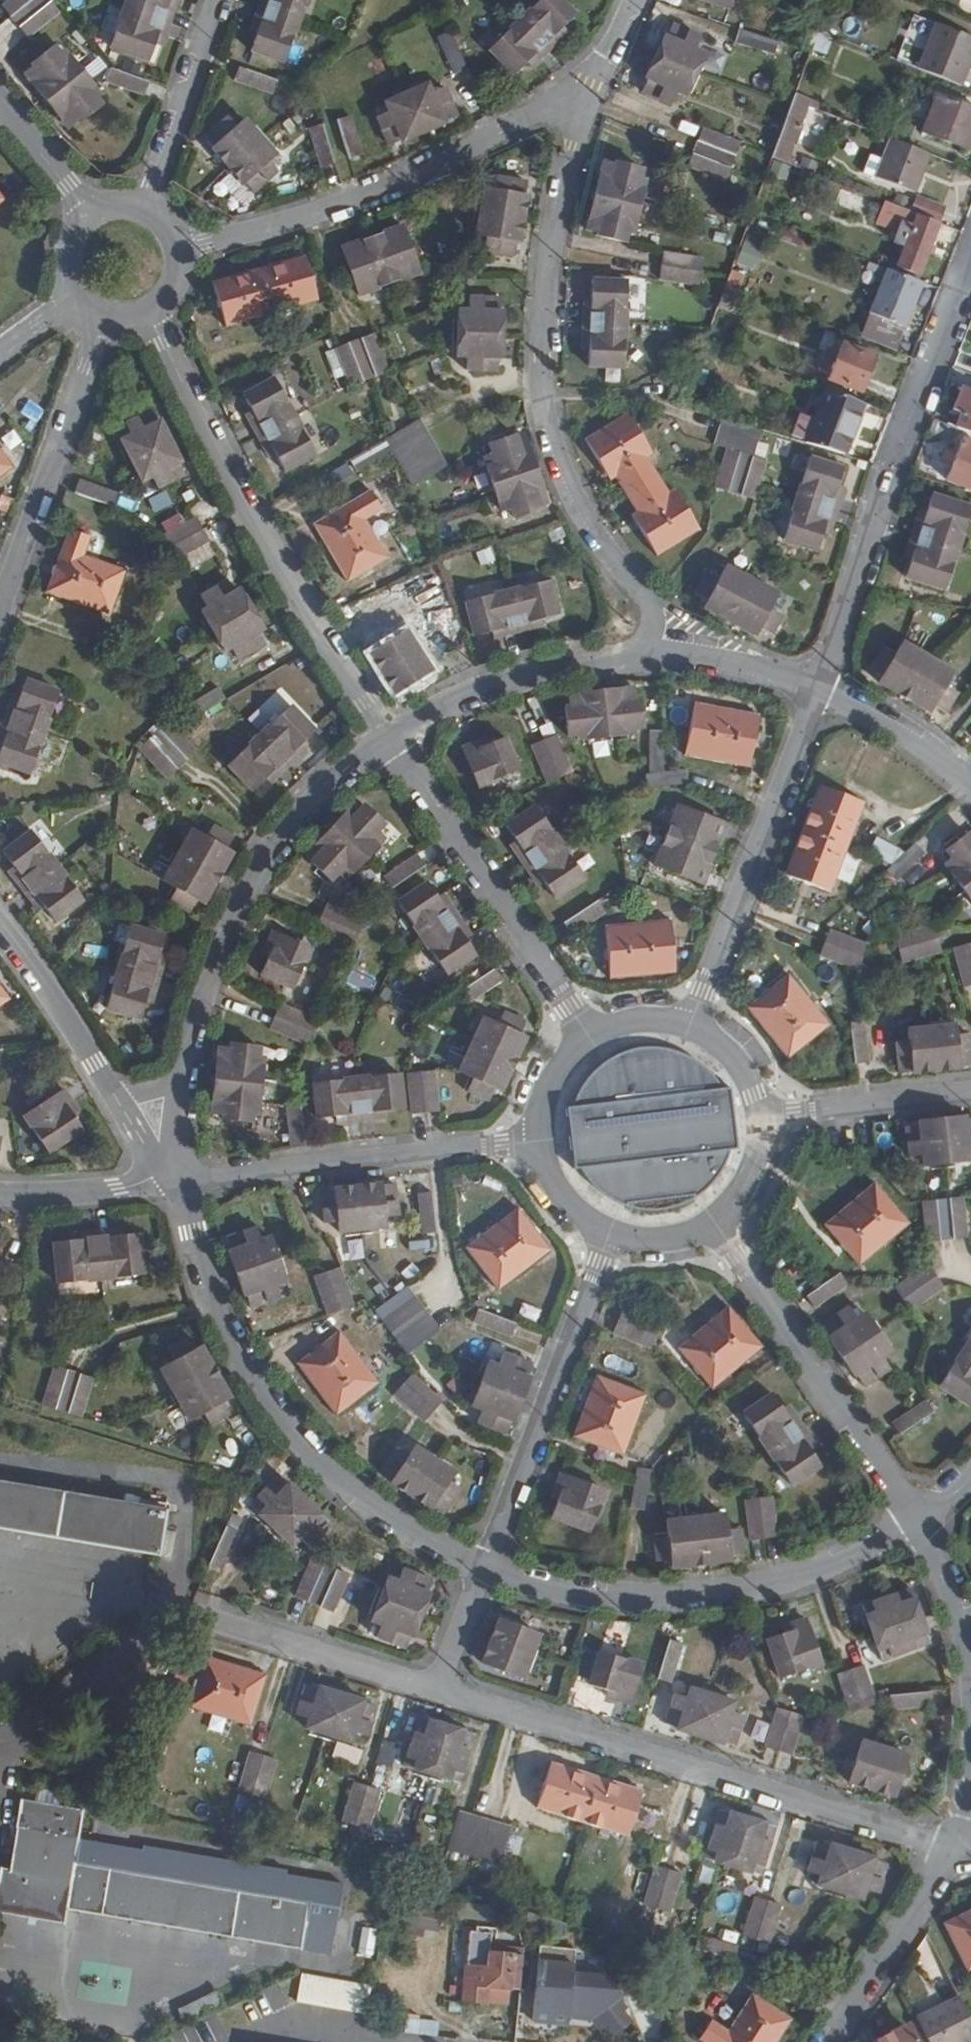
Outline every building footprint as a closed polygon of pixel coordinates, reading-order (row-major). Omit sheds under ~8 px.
[(18,12),(32,0),(10,0),(9,1),(18,12)] [(18,12),(26,22),(53,0),(32,0),(18,12)] [(26,22),(37,35),(67,10),(59,0),(53,0),(26,22)] [(135,4),(173,20),(180,0),(137,0),(135,4)] [(262,2),(302,16),(307,0),(263,0),(262,2)] [(551,49),(571,32),(566,26),(577,15),(564,0),(538,0),(520,16),(551,49)] [(302,16),(262,2),(251,31),(258,33),(253,45),(287,57),(302,16)] [(173,20),(135,4),(121,44),(152,56),(156,42),(163,45),(173,20)] [(533,65),(551,49),(520,16),(488,46),(514,72),(528,61),(533,65)] [(658,59),(694,73),(703,51),(694,48),(699,37),(674,26),(670,36),(666,36),(658,59)] [(778,53),(783,41),(744,28),(741,41),(778,53)] [(920,73),(963,91),(970,71),(970,61),(969,60),(970,54),(970,41),(938,28),(920,73)] [(460,77),(472,72),(457,35),(445,40),(460,77)] [(21,72),(41,97),(61,81),(56,74),(68,64),(54,47),(51,49),(49,46),(28,62),(30,65),(21,72)] [(685,95),(694,73),(658,59),(648,82),(651,84),(647,94),(672,104),(677,91),(685,95)] [(279,73),(241,61),(237,74),(274,88),(279,73)] [(41,97),(48,106),(67,90),(76,101),(89,90),(68,64),(56,74),(61,81),(41,97)] [(145,91),(149,78),(112,64),(109,78),(145,91)] [(411,96),(427,132),(449,125),(448,121),(456,119),(447,94),(439,96),(436,87),(411,96)] [(67,90),(48,106),(64,126),(72,119),(74,123),(96,105),(94,103),(96,99),(89,90),(76,101),(67,90)] [(813,100),(800,94),(795,107),(775,160),(787,165),(799,137),(803,137),(809,122),(804,120),(809,110),(813,100)] [(405,139),(427,132),(411,96),(392,102),(395,113),(386,116),(396,139),(404,137),(405,139)] [(970,145),(970,114),(938,102),(924,138),(967,156),(970,145)] [(341,116),(351,154),(364,150),(352,113),(341,116)] [(211,150),(227,170),(260,141),(245,123),(237,129),(228,122),(208,139),(214,149),(211,150)] [(325,162),(337,158),(326,122),(314,124),(325,162)] [(710,126),(705,139),(741,153),(745,140),(710,126)] [(741,153),(705,139),(700,153),(736,167),(741,153)] [(260,141),(227,170),(242,187),(245,186),(251,193),(274,175),(266,166),(276,159),(260,141)] [(934,159),(894,143),(878,183),(918,198),(934,159)] [(736,167),(700,153),(695,167),(731,181),(736,167)] [(611,163),(603,192),(617,196),(620,183),(642,189),(643,195),(646,196),(650,180),(646,180),(649,171),(624,164),(623,167),(611,163)] [(489,188),(486,211),(527,220),(532,194),(527,193),(529,181),(498,178),(496,188),(489,188)] [(617,196),(603,192),(600,203),(613,206),(610,217),(639,223),(646,196),(643,195),(642,189),(620,183),(617,196)] [(914,215),(940,226),(946,211),(919,202),(914,215)] [(613,206),(600,203),(592,230),(603,233),(603,237),(629,243),(632,235),(635,236),(639,223),(610,217),(613,206)] [(721,229),(724,215),(696,209),(693,224),(721,229)] [(527,220),(486,211),(483,232),(489,233),(487,243),(518,249),(522,239),(523,240),(527,220)] [(914,215),(901,211),(897,223),(902,225),(909,228),(914,215)] [(921,276),(940,226),(914,215),(909,228),(902,225),(894,245),(906,249),(899,269),(921,276)] [(402,222),(374,234),(390,277),(420,264),(402,222)] [(390,277),(374,234),(344,247),(363,288),(390,277)] [(742,235),(737,266),(757,269),(762,238),(742,235)] [(667,252),(665,266),(705,272),(707,258),(667,252)] [(301,257),(262,269),(210,284),(224,329),(316,303),(301,257)] [(450,265),(438,266),(438,279),(449,279),(450,265)] [(705,272),(665,266),(663,280),(704,286),(705,272)] [(903,329),(921,284),(886,270),(867,316),(903,329)] [(587,324),(630,325),(631,280),(594,280),(595,296),(588,297),(587,324)] [(729,314),(738,292),(727,289),(718,310),(729,314)] [(461,333),(503,334),(504,309),(500,309),(501,296),(471,297),(470,309),(462,309),(461,333)] [(629,365),(630,325),(587,324),(586,350),(594,350),(594,366),(629,365)] [(394,369),(379,332),(366,337),(382,373),(394,369)] [(502,358),(503,334),(461,333),(460,358),(470,358),(469,370),(499,370),(499,359),(502,358)] [(382,373),(366,337),(353,342),(368,379),(372,377),(382,373)] [(368,379),(353,342),(341,347),(356,385),(368,379)] [(876,360),(850,350),(845,360),(834,356),(833,361),(822,356),(816,370),(823,373),(820,379),(862,395),(876,360)] [(250,414),(262,434),(300,414),(280,377),(250,394),(258,409),(250,414)] [(950,424),(970,433),(970,388),(965,386),(950,424)] [(844,454),(864,405),(826,391),(806,441),(844,454)] [(133,460),(172,440),(162,420),(159,421),(155,412),(127,427),(131,436),(123,440),(133,460)] [(300,414),(262,434),(274,455),(281,453),(290,469),(321,452),(300,414)] [(669,494),(665,487),(650,458),(656,455),(635,414),(591,439),(612,479),(620,475),(630,495),(639,512),(632,516),(654,556),(699,531),(676,491),(669,494)] [(946,422),(935,417),(929,432),(940,436),(946,422)] [(389,439),(396,449),(431,429),(425,418),(389,439)] [(760,443),(763,433),(725,421),(722,430),(760,443)] [(431,429),(396,449),(402,460),(438,441),(431,429)] [(486,452),(490,464),(514,455),(517,468),(535,461),(523,432),(516,435),(513,429),(490,440),(493,449),(486,452)] [(756,457),(760,443),(722,430),(718,445),(730,449),(743,453),(756,457)] [(389,439),(354,459),(361,469),(396,449),(389,439)] [(182,460),(172,440),(133,460),(142,480),(152,475),(157,484),(185,471),(180,462),(182,460)] [(438,441),(402,460),(409,472),(444,454),(438,441)] [(966,488),(970,476),(970,444),(964,441),(946,480),(966,488)] [(730,493),(743,453),(730,449),(717,489),(730,493)] [(11,468),(0,451),(0,476),(11,468)] [(757,457),(756,457),(743,453),(730,493),(744,498),(757,457)] [(409,472),(415,483),(451,467),(444,454),(409,472)] [(490,464),(501,491),(503,495),(525,487),(523,477),(539,471),(535,461),(517,468),(514,455),(490,464)] [(756,503),(760,487),(768,461),(757,457),(744,498),(756,503)] [(797,499),(837,512),(847,486),(840,484),(845,470),(811,459),(797,499)] [(525,487),(503,495),(507,508),(514,505),(519,514),(543,505),(540,501),(549,497),(539,471),(523,477),(525,487)] [(79,479),(74,492),(114,505),(116,491),(79,479)] [(376,511),(366,491),(308,525),(343,580),(382,558),(360,520),(376,511)] [(921,510),(914,534),(958,548),(969,509),(930,498),(927,511),(921,510)] [(828,537),(837,512),(797,499),(784,540),(819,550),(823,535),(828,537)] [(170,547),(202,529),(197,518),(161,537),(161,541),(170,547)] [(90,537),(69,529),(47,591),(108,613),(124,571),(83,557),(90,537)] [(210,542),(202,529),(170,547),(174,562),(210,542)] [(958,548),(914,534),(905,563),(910,564),(905,578),(944,590),(958,548)] [(510,583),(520,628),(555,614),(553,607),(568,600),(554,565),(510,583)] [(700,609),(728,623),(741,599),(719,587),(726,572),(719,568),(712,582),(702,576),(691,598),(702,604),(700,609)] [(728,623),(737,627),(759,587),(726,572),(719,587),(741,599),(728,623)] [(215,631),(260,604),(248,583),(243,586),(237,578),(207,597),(212,604),(203,610),(215,631)] [(509,632),(520,628),(510,583),(477,597),(491,630),(504,625),(509,632)] [(759,587),(737,627),(750,633),(753,628),(763,633),(774,612),(763,606),(770,592),(759,587)] [(271,624),(260,604),(215,631),(226,650),(236,644),(241,653),(272,634),(268,627),(271,624)] [(432,668),(405,631),(374,653),(398,691),(432,668)] [(918,676),(904,699),(913,704),(937,665),(905,646),(898,660),(896,664),(918,676)] [(881,685),(904,699),(918,676),(896,664),(898,660),(886,653),(874,672),(885,679),(881,685)] [(937,665),(913,704),(930,714),(932,709),(944,715),(957,697),(945,688),(954,677),(937,665)] [(12,694),(3,718),(40,731),(56,689),(24,678),(17,695),(12,694)] [(225,698),(235,692),(229,682),(196,701),(201,711),(225,698)] [(640,688),(608,692),(610,708),(623,707),(625,730),(620,733),(621,737),(642,735),(642,729),(650,729),(646,698),(641,698),(640,688)] [(610,708),(608,692),(597,694),(599,710),(587,710),(592,740),(621,737),(620,733),(625,730),(623,707),(610,708)] [(599,710),(597,694),(579,696),(579,706),(575,706),(580,735),(587,735),(587,740),(592,740),(587,710),(599,710)] [(757,717),(694,705),(686,755),(746,767),(757,717)] [(260,736),(288,765),(303,750),(298,744),(311,729),(289,706),(260,736)] [(3,718),(0,725),(0,761),(26,771),(40,731),(3,718)] [(197,749),(176,726),(169,720),(158,730),(185,758),(197,749)] [(148,739),(175,767),(185,758),(158,730),(148,739)] [(664,768),(665,730),(652,730),(650,769),(664,768)] [(491,739),(486,732),(462,742),(477,783),(517,767),(503,734),(491,739)] [(272,782),(288,765),(260,736),(229,767),(253,789),(265,777),(272,782)] [(562,773),(546,736),(535,741),(550,778),(562,773)] [(163,777),(175,767),(148,739),(138,750),(163,777)] [(550,778),(535,741),(523,746),(538,783),(550,778)] [(664,768),(650,769),(647,770),(649,783),(687,778),(686,765),(664,768)] [(816,788),(803,823),(781,876),(826,893),(847,842),(861,807),(816,788)] [(352,802),(337,822),(352,836),(357,829),(377,847),(386,836),(379,831),(386,822),(364,803),(359,807),(352,802)] [(673,831),(718,849),(730,817),(685,802),(673,831)] [(514,838),(530,861),(563,840),(538,804),(510,823),(518,835),(514,838)] [(337,822),(331,829),(344,843),(336,852),(350,866),(355,873),(374,850),(377,847),(357,829),(352,836),(337,822)] [(182,849),(221,871),(232,854),(227,852),(233,839),(209,825),(202,836),(193,831),(182,849)] [(344,843),(331,829),(313,853),(318,859),(314,864),(337,881),(344,874),(350,879),(355,873),(350,866),(336,852),(344,843)] [(970,830),(949,847),(954,854),(948,859),(953,866),(970,854),(970,855),(970,831),(970,830)] [(707,878),(718,849),(673,831),(661,861),(707,878)] [(8,873),(21,892),(54,867),(32,834),(3,853),(14,869),(8,873)] [(563,840),(530,861),(546,884),(549,880),(558,893),(586,873),(563,840)] [(922,853),(912,843),(885,870),(894,880),(922,853)] [(216,880),(221,871),(182,849),(178,855),(164,880),(172,885),(182,890),(195,869),(216,880)] [(398,884),(430,863),(423,851),(389,874),(398,884)] [(970,854),(953,866),(970,888),(970,855),(970,854)] [(54,867),(21,892),(35,914),(41,910),(51,924),(81,905),(54,867)] [(203,903),(216,880),(195,869),(182,890),(172,885),(167,898),(191,911),(198,899),(203,903)] [(422,938),(459,913),(444,890),(437,894),(429,883),(398,902),(422,938)] [(604,896),(570,919),(576,929),(611,906),(604,896)] [(474,935),(459,913),(422,938),(447,974),(477,953),(468,941),(474,935)] [(327,915),(321,928),(357,944),(363,931),(327,915)] [(937,919),(896,930),(902,944),(941,932),(937,919)] [(671,975),(668,924),(605,931),(609,982),(671,975)] [(832,926),(827,937),(866,953),(872,941),(832,926)] [(117,968),(157,980),(164,959),(161,957),(166,939),(130,928),(117,968)] [(357,944),(321,928),(316,941),(351,956),(357,944)] [(902,944),(908,957),(945,946),(941,932),(902,944)] [(303,990),(318,954),(278,937),(268,961),(275,964),(269,975),(303,990)] [(866,953),(827,937),(822,947),(861,962),(866,953)] [(970,980),(970,948),(968,939),(955,942),(967,981),(970,980)] [(506,977),(499,966),(466,989),(473,999),(506,977)] [(148,1006),(157,980),(117,968),(103,1009),(138,1020),(143,1005),(148,1006)] [(353,974),(350,985),(373,990),(375,978),(353,974)] [(783,975),(743,1007),(783,1058),(823,1027),(783,975)] [(10,997),(0,985),(0,1005),(10,997)] [(284,1001),(279,1014),(317,1029),(323,1017),(284,1001)] [(482,1037),(523,1054),(532,1033),(527,1030),(533,1019),(512,1008),(506,1021),(492,1015),(482,1037)] [(317,1029),(279,1014),(275,1026),(312,1042),(317,1029)] [(870,1057),(866,1016),(853,1018),(856,1059),(870,1057)] [(940,1065),(963,1062),(963,1059),(970,1058),(970,1037),(970,1026),(959,1027),(957,1020),(935,1023),(940,1065)] [(917,1068),(940,1065),(935,1023),(913,1026),(914,1032),(902,1034),(906,1065),(916,1064),(917,1068)] [(497,1055),(519,1063),(523,1054),(482,1037),(467,1069),(481,1075),(483,1076),(497,1055)] [(226,1043),(223,1072),(235,1075),(236,1062),(263,1066),(263,1070),(268,1071),(270,1049),(265,1047),(265,1043),(238,1041),(239,1046),(226,1043)] [(671,1052),(646,1049),(623,1053),(602,1064),(585,1081),(573,1102),(573,1109),(568,1109),(574,1170),(580,1170),(595,1189),(614,1202),(637,1209),(661,1209),(685,1202),(705,1188),(720,1169),(727,1150),(734,1149),(728,1090),(719,1091),(711,1078),(693,1062),(671,1052)] [(508,1086),(519,1063),(497,1055),(483,1076),(481,1075),(476,1086),(498,1097),(504,1085),(508,1086)] [(223,1072),(222,1083),(233,1085),(231,1096),(264,1100),(268,1071),(263,1070),(263,1066),(236,1062),(235,1075),(223,1072)] [(424,1072),(428,1112),(440,1110),(437,1071),(424,1072)] [(415,1113),(428,1112),(424,1072),(410,1072),(415,1113)] [(361,1078),(364,1118),(392,1115),(392,1109),(405,1108),(402,1073),(361,1078)] [(337,1121),(364,1118),(361,1078),(318,1083),(321,1117),(337,1116),(337,1121)] [(233,1085),(222,1083),(219,1110),(230,1111),(229,1117),(257,1120),(257,1114),(262,1114),(264,1100),(231,1096),(233,1085)] [(58,1085),(20,1110),(43,1148),(75,1129),(65,1112),(71,1107),(58,1085)] [(294,1147),(308,1146),(304,1105),(291,1106),(294,1147)] [(946,1117),(950,1154),(969,1153),(969,1142),(970,1142),(970,1121),(966,1121),(965,1115),(946,1117)] [(950,1154),(946,1117),(920,1121),(920,1126),(909,1127),(910,1148),(924,1148),(923,1156),(950,1154)] [(907,1221),(873,1182),(824,1220),(857,1261),(907,1221)] [(380,1184),(359,1188),(365,1225),(386,1223),(386,1216),(398,1214),(392,1186),(382,1187),(380,1184)] [(365,1225),(359,1188),(338,1190),(338,1194),(326,1196),(331,1229),(365,1225)] [(439,1232),(434,1192),(421,1194),(428,1234),(439,1232)] [(957,1234),(970,1233),(969,1198),(968,1192),(955,1193),(957,1234)] [(943,1235),(957,1234),(955,1193),(939,1194),(943,1235)] [(930,1236),(943,1235),(939,1194),(926,1195),(930,1236)] [(546,1253),(516,1212),(464,1249),(494,1291),(546,1253)] [(230,1254),(238,1275),(275,1263),(271,1252),(265,1255),(256,1233),(231,1242),(235,1253),(230,1254)] [(346,1238),(348,1258),(363,1256),(361,1236),(346,1238)] [(121,1237),(94,1239),(98,1284),(142,1280),(139,1241),(121,1242),(121,1237)] [(98,1284),(94,1239),(72,1240),(72,1247),(54,1248),(56,1287),(98,1284)] [(904,1293),(939,1269),(933,1259),(897,1283),(904,1293)] [(275,1263),(238,1275),(247,1297),(251,1295),(255,1307),(282,1298),(278,1286),(283,1283),(275,1263)] [(822,1285),(815,1289),(821,1300),(854,1279),(846,1269),(822,1285)] [(344,1312),(330,1272),(317,1277),(331,1317),(344,1312)] [(412,1286),(399,1295),(379,1310),(388,1322),(421,1298),(412,1286)] [(429,1309),(421,1298),(388,1322),(395,1333),(429,1309)] [(492,1299),(487,1310),(525,1325),(530,1312),(492,1299)] [(847,1350),(881,1327),(870,1312),(862,1316),(854,1305),(830,1323),(847,1350)] [(629,1306),(624,1318),(660,1332),(664,1318),(629,1306)] [(758,1347),(727,1308),(679,1345),(713,1384),(758,1347)] [(660,1332),(624,1318),(620,1331),(656,1346),(660,1332)] [(411,1356),(444,1330),(438,1321),(403,1345),(411,1356)] [(893,1344),(881,1327),(847,1350),(859,1368),(862,1367),(868,1376),(891,1361),(885,1350),(893,1344)] [(336,1413),(378,1379),(339,1330),(297,1362),(336,1413)] [(162,1369),(172,1388),(211,1366),(202,1347),(196,1350),(189,1338),(163,1353),(170,1365),(162,1369)] [(949,1382),(970,1397),(970,1349),(949,1382)] [(484,1383),(521,1398),(529,1377),(526,1376),(531,1363),(503,1353),(498,1366),(493,1364),(484,1383)] [(211,1378),(218,1378),(211,1366),(172,1388),(188,1418),(197,1414),(205,1408),(195,1387),(211,1378)] [(53,1368),(41,1406),(54,1411),(65,1373),(53,1368)] [(65,1373),(54,1411),(67,1416),(79,1378),(65,1373)] [(439,1411),(445,1403),(446,1402),(418,1375),(409,1386),(439,1411)] [(646,1393),(597,1375),(573,1435),(624,1453),(646,1393)] [(79,1378),(67,1416),(79,1419),(91,1382),(79,1378)] [(197,1414),(201,1423),(203,1428),(231,1412),(224,1400),(228,1397),(218,1378),(211,1378),(195,1387),(205,1408),(197,1414)] [(514,1417),(521,1398),(484,1383),(477,1399),(482,1401),(477,1418),(506,1429),(511,1417),(514,1417)] [(409,1386),(399,1396),(429,1422),(439,1411),(409,1386)] [(767,1451),(803,1426),(788,1406),(783,1411),(771,1394),(742,1415),(767,1451)] [(898,1418),(905,1428),(935,1405),(930,1396),(898,1418)] [(368,1457),(386,1437),(370,1424),(353,1444),(368,1457)] [(817,1446),(803,1426),(767,1451),(790,1485),(819,1465),(809,1450),(817,1446)] [(398,1482),(417,1496),(439,1462),(419,1448),(415,1455),(404,1450),(390,1473),(399,1481),(398,1482)] [(439,1462),(417,1496),(434,1509),(437,1506),(447,1512),(464,1488),(453,1480),(457,1475),(439,1462)] [(643,1465),(641,1475),(635,1505),(647,1507),(653,1467),(643,1465)] [(604,1489),(563,1473),(553,1498),(561,1500),(555,1518),(589,1530),(604,1489)] [(297,1505),(304,1499),(287,1481),(285,1483),(278,1476),(256,1498),(264,1505),(258,1513),(276,1530),(297,1505)] [(160,1556),(167,1510),(0,1482),(0,1529),(160,1556)] [(767,1535),(782,1534),(777,1493),(763,1494),(767,1535)] [(753,1536),(767,1535),(763,1494),(749,1495),(753,1536)] [(321,1514),(304,1499),(297,1505),(276,1530),(290,1544),(298,1537),(306,1544),(327,1523),(319,1516),(321,1514)] [(705,1515),(712,1559),(735,1555),(735,1549),(744,1547),(741,1525),(728,1527),(725,1511),(705,1515)] [(696,1537),(700,1562),(712,1559),(705,1515),(701,1516),(673,1521),(675,1535),(672,1535),(672,1539),(696,1537)] [(681,1565),(700,1562),(696,1537),(672,1539),(672,1535),(663,1538),(667,1561),(679,1560),(681,1565)] [(238,1545),(226,1540),(212,1578),(225,1583),(238,1545)] [(307,1601),(323,1565),(312,1560),(296,1596),(307,1601)] [(336,1570),(323,1565),(307,1601),(320,1605),(336,1570)] [(346,1574),(336,1570),(320,1605),(332,1609),(346,1574)] [(383,1599),(421,1614),(429,1593),(426,1592),(430,1581),(403,1571),(398,1581),(390,1578),(383,1599)] [(879,1629),(923,1613),(914,1586),(869,1602),(879,1629)] [(413,1633),(421,1614),(383,1599),(374,1620),(381,1622),(377,1631),(406,1643),(413,1633)] [(507,1621),(500,1640),(538,1653),(545,1632),(539,1630),(542,1621),(515,1611),(509,1622),(507,1621)] [(932,1638),(923,1613),(879,1629),(888,1655),(932,1638)] [(819,1659),(806,1618),(785,1625),(787,1633),(769,1640),(781,1673),(819,1659)] [(670,1639),(659,1676),(672,1680),(683,1643),(670,1639)] [(538,1653),(500,1640),(492,1661),(495,1662),(492,1672),(519,1682),(524,1673),(529,1674),(538,1653)] [(630,1703),(642,1661),(601,1651),(592,1683),(610,1690),(608,1697),(630,1703)] [(266,1681),(204,1662),(190,1709),(250,1730),(266,1681)] [(865,1704),(877,1700),(865,1663),(852,1667),(865,1704)] [(307,1725),(328,1731),(341,1693),(320,1687),(318,1689),(308,1685),(299,1713),(309,1717),(307,1725)] [(932,1702),(931,1687),(890,1692),(890,1696),(891,1706),(932,1702)] [(680,1729),(698,1734),(701,1735),(713,1696),(692,1689),(691,1697),(681,1696),(674,1722),(681,1724),(680,1729)] [(341,1693),(328,1731),(349,1738),(352,1730),(364,1734),(372,1706),(361,1702),(363,1700),(341,1693)] [(713,1696),(701,1735),(724,1741),(725,1737),(733,1740),(743,1713),(733,1711),(735,1702),(713,1696)] [(767,1744),(779,1747),(792,1709),(779,1705),(767,1744)] [(792,1709),(779,1747),(791,1751),(803,1713),(792,1709)] [(405,1763),(433,1771),(446,1726),(419,1718),(405,1763)] [(446,1726),(433,1771),(458,1778),(472,1733),(446,1726)] [(842,1776),(874,1785),(885,1745),(854,1736),(851,1743),(842,1741),(833,1770),(842,1772),(842,1776)] [(885,1745),(874,1785),(885,1788),(888,1785),(894,1788),(904,1759),(895,1757),(897,1749),(885,1745)] [(237,1789),(251,1794),(262,1758),(248,1754),(237,1789)] [(262,1758),(251,1794),(262,1798),(272,1761),(262,1758)] [(538,1806),(581,1820),(626,1834),(639,1790),(594,1775),(553,1763),(538,1806)] [(441,1807),(442,1781),(409,1779),(407,1805),(441,1807)] [(342,1821),(347,1822),(355,1824),(366,1786),(354,1783),(342,1821)] [(376,1789),(366,1786),(355,1824),(365,1827),(376,1789)] [(64,1927),(67,1911),(330,1957),(338,1912),(342,1886),(288,1877),(289,1871),(134,1843),(132,1849),(79,1839),(83,1812),(21,1801),(9,1869),(0,1868),(0,1916),(64,1927)] [(733,1860),(746,1815),(720,1807),(706,1852),(733,1860)] [(447,1849),(462,1853),(472,1814),(458,1810),(447,1849)] [(462,1853),(473,1856),(484,1818),(472,1814),(462,1853)] [(772,1823),(746,1815),(733,1860),(759,1867),(772,1823)] [(484,1818),(473,1856),(487,1860),(497,1821),(484,1818)] [(497,1821),(487,1860),(497,1863),(508,1825),(497,1821)] [(841,1885),(853,1846),(833,1840),(831,1844),(820,1841),(810,1870),(822,1873),(821,1879),(841,1885)] [(875,1852),(853,1846),(841,1885),(863,1892),(865,1887),(876,1890),(885,1860),(875,1855),(875,1852)] [(642,1902),(654,1906),(665,1871),(651,1867),(642,1902)] [(665,1871),(654,1906),(665,1910),(675,1874),(665,1871)] [(756,1935),(766,1899),(756,1897),(746,1932),(756,1935)] [(778,1902),(766,1899),(756,1935),(767,1938),(778,1902)] [(945,1922),(967,1968),(970,1966),(970,1910),(945,1922)] [(416,1914),(413,1928),(435,1932),(438,1918),(416,1914)] [(373,1956),(375,1928),(361,1926),(359,1954),(373,1956)] [(692,1956),(730,1966),(736,1953),(696,1941),(692,1956)] [(578,1950),(543,1945),(534,2020),(570,2024),(570,2020),(592,2023),(601,2033),(605,2029),(612,2037),(630,2022),(621,2012),(625,2009),(617,2000),(620,1996),(600,1973),(576,1970),(578,1950)] [(486,1956),(471,1955),(469,1970),(484,1971),(486,1956)] [(484,1971),(469,1970),(464,2002),(487,2005),(489,1988),(507,1989),(519,1991),(521,1961),(486,1956),(484,1971)] [(364,2012),(369,1984),(301,1972),(296,2001),(364,2012)] [(489,1988),(487,2005),(504,2007),(507,1989),(489,1988)] [(970,2031),(970,2023),(954,1990),(910,2012),(925,2041),(949,2041),(951,2041),(970,2031)] [(788,2020),(745,1994),(722,2032),(706,2021),(694,2038),(701,2041),(775,2041),(788,2020)] [(405,2034),(438,2036),(438,2018),(406,2016),(405,2034)] [(869,2039),(871,2041),(914,2041),(909,2032),(892,2041),(886,2030),(869,2039)]
